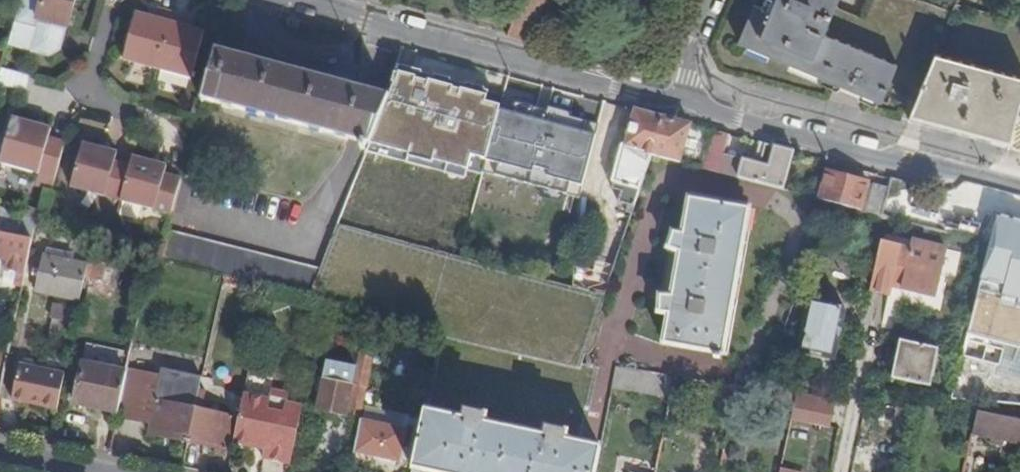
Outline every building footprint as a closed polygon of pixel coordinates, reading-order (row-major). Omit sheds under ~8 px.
[(16,42),(34,47),(39,55),(52,59),(62,53),(69,30),(70,30),(79,0),(27,0),(25,7),(16,42)] [(768,15),(754,10),(739,47),(883,106),(898,67),(825,38),(841,0),(774,0),(768,15)] [(134,10),(121,57),(192,76),(205,30),(134,10)] [(372,87),(214,46),(200,100),(356,144),(362,145),(360,149),(367,150),(368,147),(388,91),(372,87)] [(913,118),(1011,143),(1019,108),(1019,81),(937,58),(913,118)] [(390,88),(388,91),(368,147),(367,150),(465,177),(469,168),(482,171),(500,102),(486,98),(488,88),(467,81),(465,84),(451,81),(450,77),(434,72),(431,74),(420,72),(421,69),(397,62),(390,88)] [(500,102),(482,171),(581,195),(598,123),(570,116),(568,111),(549,106),(547,109),(502,97),(500,102)] [(664,121),(636,114),(626,149),(624,151),(615,185),(616,186),(615,193),(624,196),(621,207),(636,212),(653,160),(652,159),(664,121)] [(9,118),(0,157),(0,167),(35,175),(33,183),(52,188),(63,141),(49,138),(52,127),(9,118)] [(692,128),(664,121),(652,159),(653,160),(682,167),(692,128)] [(730,139),(715,134),(705,173),(721,177),(725,159),(730,139)] [(119,148),(82,139),(70,188),(120,200),(129,162),(116,159),(119,148)] [(725,159),(721,177),(786,194),(795,156),(767,148),(761,168),(725,159)] [(169,162),(132,153),(129,162),(120,200),(171,213),(180,176),(167,173),(169,162)] [(828,176),(821,203),(833,207),(862,215),(869,187),(828,176)] [(884,221),(891,192),(877,189),(870,217),(884,221)] [(749,207),(693,197),(685,240),(675,238),(672,254),(682,258),(674,301),(663,303),(661,318),(671,319),(665,348),(716,357),(715,361),(722,363),(723,359),(726,359),(752,214),(748,214),(749,207)] [(993,202),(958,361),(1019,377),(1019,209),(993,202)] [(323,273),(171,234),(164,262),(312,300),(323,273)] [(28,276),(35,242),(2,236),(0,242),(0,259),(11,262),(9,273),(28,276)] [(615,275),(624,246),(598,238),(589,266),(615,275)] [(911,250),(892,247),(885,277),(881,294),(891,296),(893,288),(937,298),(947,249),(913,241),(911,250)] [(882,244),(876,276),(885,277),(892,247),(882,244)] [(38,295),(84,305),(89,282),(91,269),(75,266),(76,259),(51,253),(49,260),(46,259),(38,295)] [(117,271),(92,265),(91,269),(89,282),(113,287),(117,271)] [(885,277),(876,276),(872,292),(881,294),(885,277)] [(587,288),(586,294),(607,300),(609,293),(587,288)] [(810,306),(806,323),(798,355),(837,363),(844,331),(848,314),(810,306)] [(261,334),(268,336),(273,312),(266,310),(261,334)] [(50,349),(73,354),(79,328),(56,324),(50,349)] [(941,353),(903,345),(895,381),(932,390),(941,353)] [(349,420),(364,424),(379,355),(363,352),(355,389),(349,420)] [(15,402),(60,412),(68,377),(35,370),(26,368),(22,367),(15,402)] [(76,406),(121,416),(129,375),(85,367),(76,406)] [(120,419),(154,426),(161,393),(183,397),(181,408),(197,412),(200,398),(204,380),(165,371),(163,378),(130,371),(129,375),(121,416),(120,419)] [(618,373),(614,393),(674,402),(678,382),(618,373)] [(320,414),(349,420),(355,389),(326,383),(326,385),(321,384),(320,389),(325,390),(320,414)] [(151,437),(190,446),(197,412),(181,408),(183,397),(161,393),(154,426),(151,437)] [(197,412),(190,446),(229,454),(236,420),(204,413),(207,400),(200,398),(197,412)] [(831,429),(837,403),(798,398),(793,421),(831,429)] [(303,418),(245,405),(238,437),(236,445),(250,448),(251,448),(251,449),(254,449),(255,448),(256,448),(258,447),(260,445),(260,444),(268,446),(265,461),(293,467),(303,418)] [(428,410),(422,436),(415,468),(414,471),(415,471),(598,471),(603,450),(428,410)] [(980,415),(975,437),(1019,446),(1019,423),(980,415)] [(364,424),(357,456),(406,466),(412,434),(364,424)] [(406,466),(415,468),(422,436),(412,434),(406,466)] [(742,444),(734,443),(730,462),(738,464),(745,459),(747,452),(742,444)]
